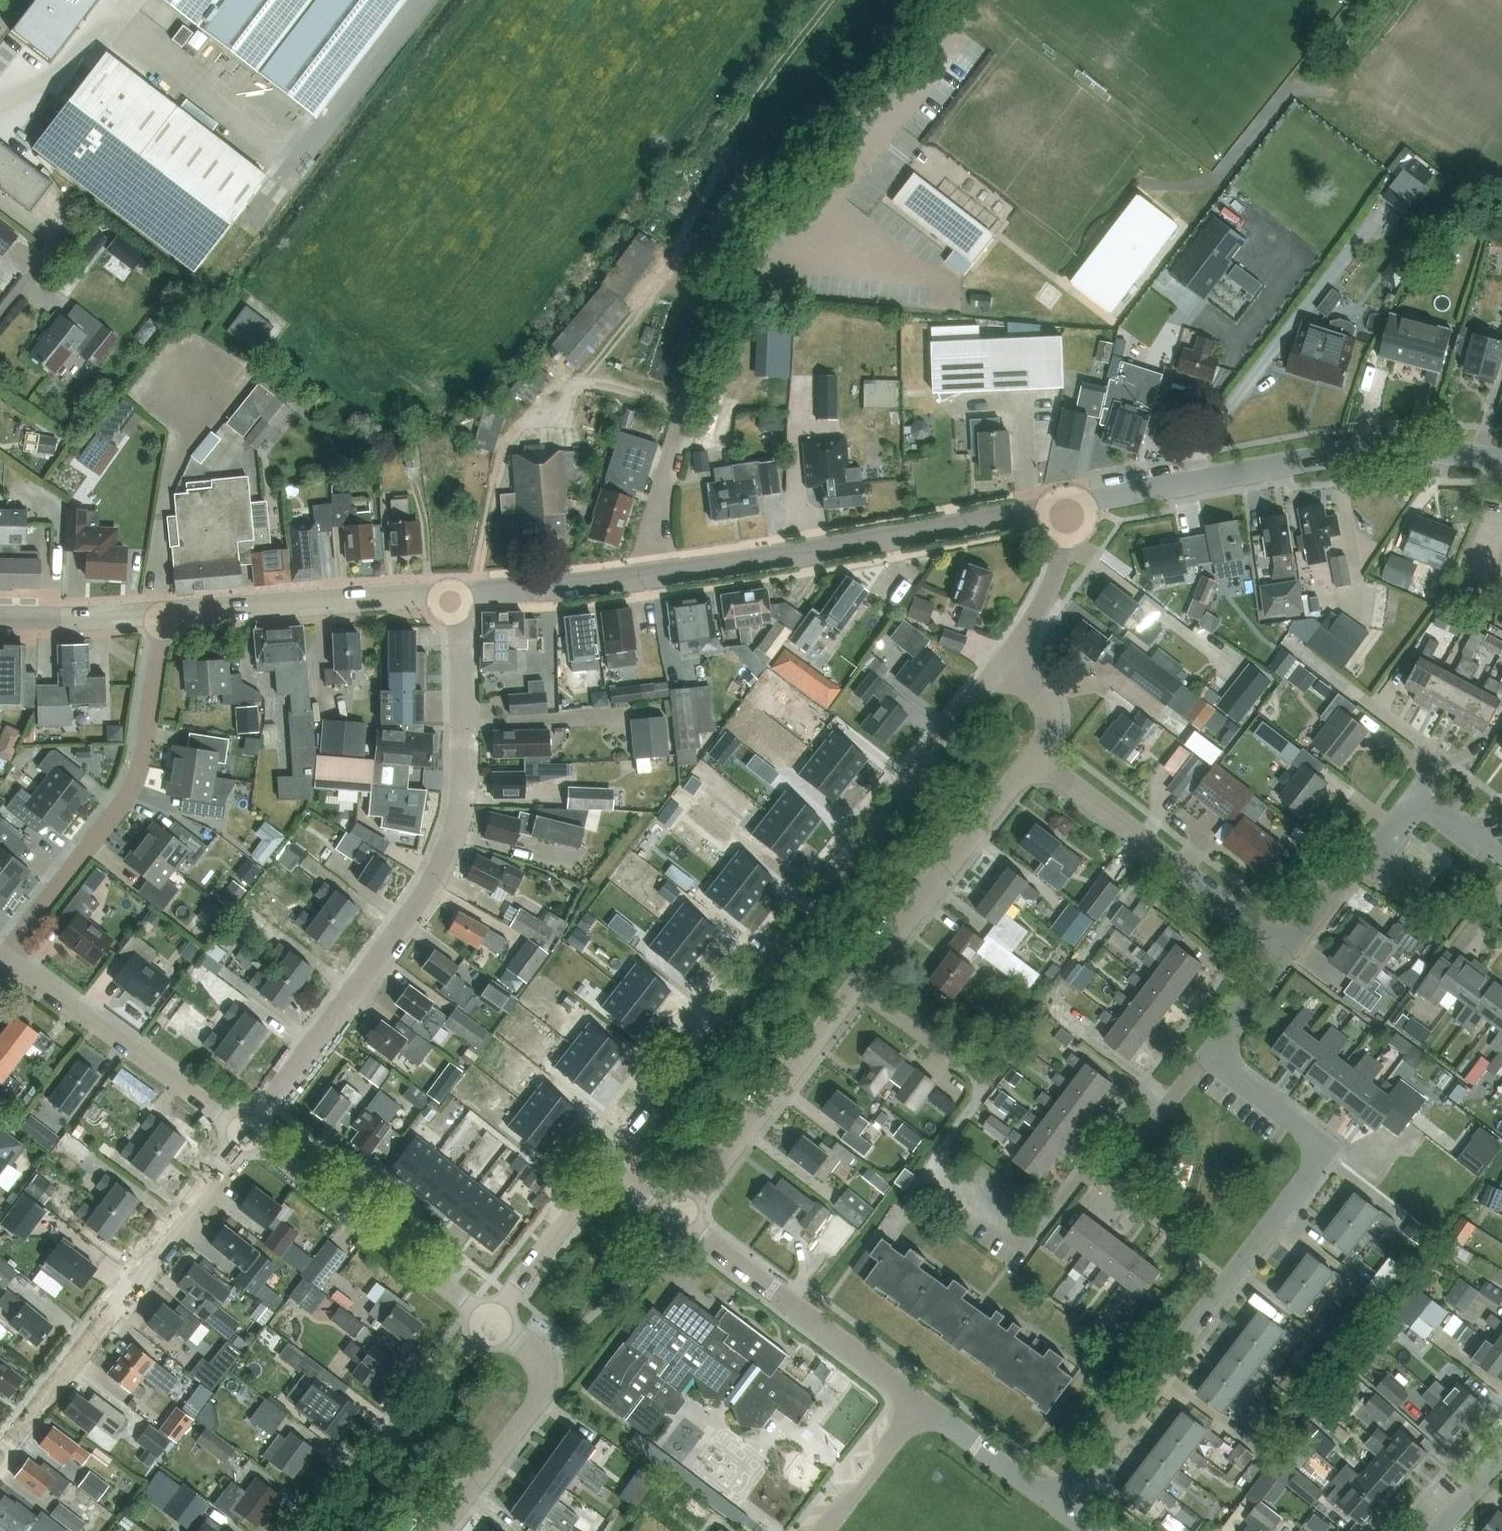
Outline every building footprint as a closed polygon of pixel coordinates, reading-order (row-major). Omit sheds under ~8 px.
[(11,30),(50,61),(50,60),(97,0),(35,0),(33,2),(11,30)] [(315,116),(404,0),(163,0),(315,116)] [(191,33),(182,25),(171,38),(180,46),(191,33)] [(194,271),(267,176),(108,53),(36,149),(194,271)] [(0,140),(0,187),(30,211),(53,181),(0,140)] [(1383,197),(1405,214),(1434,175),(1412,159),(1401,174),(1398,178),(1383,197)] [(894,200),(887,210),(966,272),(973,262),(974,263),(995,236),(994,236),(992,238),(938,196),(937,198),(925,189),(927,187),(913,176),(915,173),(914,173),(893,200),(894,200)] [(1072,282),(1112,313),(1179,226),(1138,195),(1072,282)] [(1241,247),(1246,240),(1218,218),(1173,276),(1202,298),(1231,260),(1241,247)] [(2,256),(17,236),(0,223),(0,255),(2,256)] [(597,278),(615,295),(656,251),(638,234),(597,278)] [(144,254),(119,235),(108,248),(133,268),(144,254)] [(1249,251),(1246,257),(1258,263),(1254,272),(1271,279),(1278,264),(1249,251)] [(1237,265),(1229,276),(1254,296),(1262,284),(1237,265)] [(552,346),(578,368),(629,308),(603,286),(552,346)] [(1343,298),(1334,291),(1319,311),(1329,318),(1343,298)] [(972,294),(971,306),(991,308),(992,296),(972,294)] [(243,304),(227,328),(255,346),(271,323),(243,304)] [(1380,358),(1439,375),(1452,330),(1392,314),(1380,358)] [(62,315),(31,354),(53,371),(73,345),(96,363),(118,335),(104,323),(91,339),(62,315)] [(1332,324),(1329,333),(1303,324),(1289,367),(1326,379),(1325,382),(1341,388),(1356,341),(1353,340),(1356,332),(1351,324),(1340,321),(1332,324)] [(932,327),(935,394),(1064,388),(1061,338),(980,341),(980,325),(932,327)] [(760,375),(789,376),(792,328),(763,327),(760,375)] [(1501,357),(1501,345),(1475,337),(1474,341),(1458,336),(1453,354),(1470,358),(1466,372),(1479,376),(1477,382),(1492,386),(1493,380),(1495,381),(1501,357)] [(1195,352),(1187,350),(1180,371),(1214,382),(1220,361),(1213,358),(1218,343),(1200,337),(1195,352)] [(1110,364),(1114,343),(1101,341),(1096,361),(1110,364)] [(1108,427),(1104,442),(1139,454),(1164,375),(1122,362),(1116,380),(1111,379),(1101,425),(1108,427)] [(259,415),(274,396),(282,386),(264,373),(227,422),(244,435),(259,415)] [(837,419),(837,375),(817,375),(816,419),(837,419)] [(864,408),(899,409),(900,379),(865,379),(864,408)] [(1106,388),(1083,383),(1077,413),(1064,410),(1057,445),(1080,450),(1088,416),(1099,418),(1106,388)] [(705,410),(703,409),(698,432),(714,436),(725,394),(710,391),(705,410)] [(123,397),(107,418),(121,428),(136,406),(123,397)] [(470,443),(493,450),(504,413),(482,406),(470,443)] [(982,449),(983,474),(1011,472),(1009,434),(1000,434),(999,419),(971,420),(973,449),(982,449)] [(222,439),(212,431),(192,456),(201,464),(222,439)] [(592,515),(594,516),(588,536),(618,545),(632,498),(634,499),(637,490),(642,491),(657,443),(619,431),(604,479),(606,480),(603,489),(601,488),(592,515)] [(84,450),(106,467),(118,450),(96,433),(84,450)] [(864,504),(860,467),(849,468),(845,438),(803,442),(808,488),(822,486),(824,508),(864,504)] [(567,541),(564,513),(566,513),(560,451),(512,455),(516,494),(500,496),(502,514),(517,513),(517,518),(521,518),(524,545),(567,541)] [(693,452),(696,472),(708,470),(706,451),(693,452)] [(738,477),(739,486),(734,487),(737,517),(758,514),(755,492),(763,491),(763,494),(779,492),(775,460),(760,462),(760,460),(732,464),(732,467),(733,478),(738,477)] [(732,467),(731,468),(715,470),(716,482),(708,483),(713,520),(737,517),(734,487),(739,486),(738,477),(733,478),(732,467)] [(251,515),(250,502),(247,476),(186,482),(179,481),(175,496),(177,516),(167,517),(171,546),(173,546),(175,569),(173,569),(175,593),(242,586),(237,541),(253,539),(251,515)] [(376,539),(375,527),(372,528),(371,512),(357,513),(357,507),(352,507),(351,493),(332,495),(333,503),(335,527),(344,526),(347,560),(375,558),(373,539),(376,539)] [(410,521),(408,499),(391,500),(393,523),(390,523),(393,556),(421,554),(419,533),(421,527),(417,520),(410,521)] [(273,583),(289,581),(287,560),(286,551),(272,552),(267,501),(250,502),(251,515),(253,539),(255,554),(252,554),(255,586),(273,584),(273,583)] [(332,527),(335,527),(333,503),(313,505),(315,522),(290,524),(293,559),(287,560),(289,581),(289,582),(321,579),(316,533),(332,531),(332,527)] [(1301,552),(1305,551),(1308,565),(1328,561),(1325,546),(1331,545),(1330,537),(1341,535),(1337,516),(1326,518),(1324,505),(1300,510),(1305,535),(1298,537),(1301,552)] [(40,587),(41,551),(21,551),(21,541),(26,541),(27,509),(0,508),(0,586),(40,587)] [(114,530),(97,529),(83,528),(84,509),(65,509),(64,548),(82,549),(82,547),(86,547),(85,575),(123,577),(125,547),(113,546),(114,530)] [(1294,572),(1285,516),(1262,520),(1267,556),(1276,555),(1279,574),(1294,572)] [(1409,542),(1404,554),(1420,561),(1425,549),(1446,558),(1456,532),(1417,516),(1407,542),(1409,542)] [(1209,534),(1193,537),(1199,567),(1215,564),(1218,579),(1245,574),(1242,559),(1236,522),(1219,525),(1207,527),(1209,534)] [(1180,545),(1146,551),(1151,579),(1186,572),(1186,569),(1199,567),(1193,537),(1179,540),(1180,545)] [(1417,565),(1391,554),(1382,577),(1408,588),(1417,565)] [(1331,558),(1336,587),(1352,585),(1346,555),(1331,558)] [(972,630),(992,574),(967,565),(954,603),(963,606),(956,624),(972,630)] [(806,652),(828,621),(841,630),(868,592),(847,577),(820,614),(813,609),(791,641),(806,652)] [(1208,605),(1216,583),(1203,578),(1194,599),(1208,605)] [(1266,616),(1288,613),(1288,617),(1300,615),(1299,610),(1300,610),(1296,584),(1262,589),(1266,616)] [(1137,605),(1111,585),(1096,606),(1131,632),(1138,622),(1151,631),(1166,611),(1144,595),(1137,605)] [(777,623),(760,648),(773,658),(804,614),(785,602),(768,604),(766,589),(722,596),(727,631),(740,629),(742,644),(752,643),(750,628),(777,623)] [(672,643),(683,642),(684,654),(699,652),(698,640),(715,637),(709,597),(668,603),(671,626),(669,626),(672,643)] [(923,622),(929,602),(914,597),(907,617),(923,622)] [(1321,611),(1319,597),(1309,598),(1311,612),(1321,611)] [(1201,621),(1208,605),(1194,599),(1188,615),(1201,621)] [(602,614),(609,669),(637,665),(635,651),(637,650),(631,610),(602,614)] [(1327,633),(1355,653),(1369,633),(1341,613),(1327,633)] [(1440,613),(1434,625),(1459,636),(1464,623),(1440,613)] [(481,671),(517,671),(517,649),(528,649),(528,638),(537,638),(537,620),(523,620),(523,614),(483,614),(483,635),(481,635),(481,671)] [(598,669),(593,616),(567,619),(568,635),(566,638),(567,651),(570,651),(574,689),(589,688),(587,670),(598,669)] [(936,677),(945,667),(922,649),(929,640),(904,620),(889,638),(915,658),(911,664),(909,662),(896,677),(917,695),(933,675),(936,677)] [(1200,698),(1182,684),(1132,646),(1130,649),(1114,637),(1110,641),(1083,621),(1068,641),(1085,653),(1085,656),(1086,659),(1088,660),(1090,660),(1093,660),(1096,661),(1103,652),(1119,664),(1117,666),(1167,704),(1185,719),(1201,731),(1217,710),(1201,698),(1200,698)] [(311,711),(308,711),(302,627),(254,631),(257,671),(276,669),(278,695),(290,694),(292,713),(289,713),(294,777),(278,778),(280,801),(308,799),(315,754),(311,711)] [(961,651),(966,637),(943,629),(938,643),(961,651)] [(414,632),(388,632),(388,692),(380,691),(380,724),(411,724),(422,724),(422,692),(421,692),(421,655),(426,655),(426,653),(414,653),(414,632)] [(357,633),(332,635),(334,669),(324,670),(325,685),(350,684),(349,670),(360,669),(357,633)] [(1501,653),(1501,641),(1493,636),(1486,648),(1500,656),(1501,653)] [(1441,670),(1429,663),(1439,644),(1431,639),(1406,688),(1417,693),(1413,700),(1422,704),(1441,670)] [(35,672),(23,672),(23,648),(2,648),(2,646),(0,646),(0,708),(35,708),(35,672)] [(88,673),(87,646),(58,647),(59,685),(37,685),(38,726),(71,725),(71,708),(105,707),(104,673),(88,673)] [(760,648),(757,646),(752,652),(766,667),(773,658),(760,648)] [(784,649),(770,668),(810,696),(824,677),(784,649)] [(1283,649),(1270,668),(1283,677),(1297,658),(1283,649)] [(863,663),(883,678),(890,668),(871,653),(863,663)] [(1453,676),(1441,670),(1422,704),(1431,709),(1434,703),(1446,709),(1471,661),(1464,657),(1453,676)] [(262,694),(242,683),(241,674),(227,675),(226,661),(202,663),(202,661),(183,662),(185,681),(187,680),(188,696),(222,694),(223,706),(260,702),(262,694)] [(1479,665),(1471,661),(1446,709),(1457,715),(1454,721),(1462,726),(1481,691),(1469,684),(1479,665)] [(1216,705),(1239,723),(1273,682),(1249,663),(1216,705)] [(906,716),(891,704),(898,695),(871,672),(854,693),(865,702),(872,694),(882,702),(862,727),(883,744),(906,716)] [(1320,679),(1313,688),(1322,695),(1329,686),(1320,679)] [(1481,691),(1462,726),(1471,730),(1474,724),(1487,730),(1500,705),(1501,706),(1501,681),(1494,697),(1481,691)] [(668,682),(652,684),(654,699),(670,697),(668,682)] [(636,701),(634,686),(610,689),(612,704),(636,701)] [(673,690),(670,690),(678,765),(686,764),(690,764),(696,763),(696,759),(695,747),(700,747),(698,732),(700,732),(712,731),(708,687),(696,688),(673,690)] [(547,713),(546,692),(508,694),(509,716),(547,713)] [(1329,724),(1314,744),(1341,765),(1352,751),(1349,749),(1365,728),(1350,717),(1357,707),(1340,693),(1321,718),(1329,724)] [(258,705),(235,706),(237,733),(259,731),(258,705)] [(1110,730),(1101,742),(1125,760),(1142,738),(1147,741),(1158,727),(1141,714),(1134,724),(1124,716),(1112,731),(1110,730)] [(669,756),(665,716),(631,720),(635,760),(637,759),(650,758),(669,756)] [(322,752),(362,756),(365,724),(326,720),(322,752)] [(1264,721),(1253,735),(1276,753),(1287,739),(1264,721)] [(374,761),(376,762),(430,766),(431,750),(435,750),(437,736),(411,733),(411,724),(380,724),(380,731),(377,730),(374,761)] [(833,730),(815,752),(850,780),(867,758),(833,730)] [(494,758),(525,757),(525,765),(551,764),(550,732),(493,733),(494,758)] [(1211,764),(1221,750),(1197,733),(1187,746),(1211,764)] [(174,747),(173,759),(175,760),(173,772),(213,778),(216,763),(225,765),(229,740),(203,736),(201,751),(174,747)] [(10,761),(15,750),(0,743),(0,757),(10,761)] [(90,746),(76,747),(77,758),(91,757),(90,746)] [(1303,814),(1328,783),(1318,775),(1326,765),(1304,748),(1292,762),(1300,768),(1279,796),(1303,814)] [(37,768),(48,777),(40,787),(73,813),(80,803),(82,805),(89,795),(67,778),(76,767),(55,751),(50,752),(37,768)] [(815,752),(798,775),(833,802),(850,780),(815,752)] [(313,788),(369,794),(370,784),(374,785),(376,762),(374,761),(317,755),(313,788)] [(1193,755),(1181,772),(1192,780),(1204,763),(1193,755)] [(778,772),(759,756),(750,767),(770,783),(778,772)] [(651,772),(650,758),(637,759),(638,773),(651,772)] [(525,773),(494,774),(494,797),(526,796),(526,785),(572,776),(571,766),(573,766),(573,765),(525,765),(525,773)] [(1263,873),(1283,847),(1254,825),(1269,806),(1254,795),(1254,794),(1217,766),(1195,794),(1232,823),(1234,821),(1240,826),(1226,844),(1263,873)] [(213,778),(173,772),(171,783),(169,783),(167,795),(196,799),(194,813),(181,812),(221,819),(224,801),(232,785),(233,781),(213,778)] [(1178,798),(1192,780),(1181,772),(1168,790),(1178,798)] [(430,791),(430,789),(429,789),(429,790),(411,788),(374,785),(370,784),(369,794),(367,817),(382,819),(381,827),(380,827),(380,829),(422,834),(422,833),(420,833),(426,809),(430,808),(428,800),(432,799),(430,791)] [(30,828),(39,817),(60,833),(67,824),(65,823),(73,813),(40,787),(32,798),(21,790),(6,809),(30,828)] [(786,790),(769,812),(803,840),(820,818),(786,790)] [(568,792),(567,808),(612,810),(612,794),(568,792)] [(579,848),(589,811),(538,809),(535,824),(533,823),(535,815),(522,812),(520,820),(492,813),(485,837),(516,845),(519,833),(579,848)] [(1051,822),(1066,830),(1071,819),(1057,811),(1051,822)] [(769,812),(751,834),(786,862),(803,840),(769,812)] [(0,823),(0,826),(19,841),(23,834),(3,819),(0,823)] [(372,830),(357,822),(352,832),(366,841),(372,830)] [(193,866),(207,847),(175,823),(183,830),(175,840),(154,824),(147,834),(148,835),(141,844),(173,869),(182,858),(193,866)] [(13,890),(21,880),(22,881),(30,872),(16,861),(27,847),(0,826),(0,880),(13,890)] [(1037,826),(1022,846),(1044,862),(1036,872),(1061,891),(1084,861),(1037,826)] [(626,856),(672,890),(682,876),(693,884),(705,869),(647,827),(626,856)] [(352,858),(365,867),(357,880),(375,892),(391,869),(384,864),(388,859),(363,842),(362,843),(347,833),(336,849),(352,859),(352,858)] [(251,855),(263,864),(278,844),(266,835),(251,855)] [(308,854),(292,842),(285,851),(301,863),(308,854)] [(165,881),(173,869),(141,844),(134,854),(132,853),(125,862),(149,881),(140,893),(162,910),(177,890),(165,881)] [(738,850),(721,872),(756,899),(773,878),(738,850)] [(489,861),(477,855),(466,877),(494,891),(490,897),(497,900),(502,899),(505,891),(512,894),(524,871),(492,855),(489,861)] [(247,863),(239,877),(250,883),(258,868),(247,863)] [(88,876),(99,885),(107,874),(96,866),(88,876)] [(1009,867),(994,888),(1014,904),(1021,895),(1033,903),(1040,893),(1029,884),(1030,883),(1009,867)] [(721,872),(704,894),(738,921),(756,899),(721,872)] [(1098,874),(1076,903),(1095,918),(1117,889),(1098,874)] [(218,899),(231,909),(246,890),(233,879),(218,899)] [(0,910),(7,900),(6,899),(13,890),(0,880),(0,910)] [(343,928),(358,908),(336,891),(335,892),(323,883),(315,894),(327,903),(321,911),(343,928)] [(1007,914),(1014,904),(994,888),(977,910),(996,925),(988,935),(1012,953),(1029,930),(1007,914)] [(112,940),(87,921),(101,904),(82,889),(60,918),(70,927),(60,939),(74,950),(77,946),(96,961),(112,940)] [(226,913),(209,900),(197,917),(214,930),(226,913)] [(235,916),(258,933),(268,919),(246,902),(235,916)] [(684,903),(666,925),(701,952),(718,930),(684,903)] [(1051,928),(1074,946),(1093,920),(1071,903),(1051,928)] [(1124,904),(1109,922),(1111,923),(1130,938),(1144,921),(1124,904)] [(552,927),(520,908),(511,925),(543,943),(552,927)] [(327,949),(343,928),(321,911),(315,919),(303,910),(294,922),(306,931),(305,932),(327,949)] [(475,946),(478,942),(500,954),(508,939),(460,912),(449,932),(475,946)] [(617,951),(622,946),(590,916),(576,931),(619,972),(628,962),(617,951)] [(1363,918),(1347,940),(1381,966),(1390,955),(1397,961),(1403,953),(1410,958),(1421,944),(1396,925),(1387,936),(1363,918)] [(153,932),(142,923),(135,932),(147,941),(153,932)] [(666,925),(649,947),(683,974),(701,952),(666,925)] [(974,969),(968,964),(977,952),(1028,991),(1040,974),(1012,953),(988,935),(984,941),(963,926),(943,953),(947,956),(931,978),(954,996),(974,969)] [(1171,954),(1163,965),(1188,984),(1203,964),(1176,945),(1183,936),(1169,926),(1162,935),(1156,943),(1171,954)] [(129,989),(151,1005),(170,980),(150,965),(159,953),(135,935),(121,954),(130,961),(115,981),(128,991),(129,989)] [(548,953),(527,938),(505,968),(506,969),(523,981),(525,983),(548,953)] [(209,940),(200,963),(216,970),(226,947),(209,940)] [(1382,997),(1375,992),(1381,984),(1373,977),(1381,966),(1347,940),(1331,961),(1355,980),(1346,992),(1371,1011),(1382,997)] [(281,964),(275,972),(297,989),(313,968),(291,952),(289,953),(278,944),(269,956),(281,964)] [(1138,946),(1132,955),(1142,962),(1148,954),(1138,946)] [(242,948),(236,957),(242,962),(248,953),(242,948)] [(422,968),(444,985),(440,991),(462,1008),(473,992),(462,984),(464,980),(454,973),(458,966),(436,950),(422,968)] [(1163,965),(1148,954),(1142,962),(1156,973),(1149,983),(1174,1003),(1188,984),(1163,965)] [(1450,990),(1459,997),(1483,965),(1476,960),(1473,965),(1462,956),(1455,966),(1445,958),(1447,955),(1446,955),(1418,991),(1438,1006),(1450,990)] [(1083,968),(1074,961),(1062,976),(1072,983),(1083,968)] [(636,963),(619,985),(654,1012),(671,990),(636,963)] [(199,981),(206,971),(197,964),(190,973),(199,981)] [(1483,965),(1459,997),(1468,1005),(1456,1020),(1464,1026),(1497,983),(1487,975),(1490,971),(1483,965)] [(515,991),(523,981),(506,969),(499,979),(515,991)] [(260,992),(259,992),(282,1010),(297,989),(275,972),(269,981),(257,972),(249,983),(260,992)] [(1174,1003),(1149,983),(1134,972),(1128,981),(1142,992),(1134,1002),(1160,1021),(1174,1003)] [(478,999),(498,1012),(500,1008),(501,1007),(511,993),(491,980),(481,995),(478,999)] [(1497,983),(1464,1026),(1472,1032),(1484,1017),(1493,1024),(1501,1013),(1501,987),(1497,983)] [(428,1010),(433,1003),(408,985),(395,1004),(406,1012),(400,1019),(429,1041),(443,1021),(428,1010)] [(619,985),(602,1007),(636,1034),(654,1012),(619,985)] [(1310,998),(1315,993),(1307,987),(1303,992),(1310,998)] [(1106,1010),(1120,1021),(1146,1040),(1160,1021),(1134,1002),(1120,991),(1113,1000),(1106,1010)] [(170,1020),(186,1001),(175,992),(159,1012),(170,1020)] [(521,1003),(505,1024),(522,1037),(538,1016),(521,1003)] [(1059,1021),(1077,1035),(1086,1024),(1067,1010),(1066,1011),(1057,1004),(1050,1014),(1059,1021)] [(235,1026),(229,1034),(252,1050),(267,1030),(245,1012),(244,1013),(233,1005),(223,1017),(235,1026)] [(475,1048),(487,1031),(455,1007),(443,1024),(475,1048)] [(1279,1063),(1286,1069),(1311,1037),(1302,1029),(1313,1015),(1304,1008),(1271,1051),(1282,1059),(1279,1063)] [(1106,1010),(1099,1019),(1113,1030),(1106,1039),(1131,1059),(1146,1040),(1120,1021),(1106,1010)] [(1493,1024),(1501,1030),(1501,1013),(1493,1024)] [(14,1017),(0,1036),(0,1043),(20,1058),(32,1043),(45,1053),(54,1042),(41,1031),(38,1035),(14,1017)] [(1412,1018),(1403,1029),(1422,1043),(1431,1032),(1412,1018)] [(589,1022),(572,1044),(607,1071),(624,1049),(589,1022)] [(432,1046),(414,1033),(408,1042),(401,1037),(400,1038),(380,1023),(366,1042),(391,1061),(397,1052),(416,1067),(432,1046)] [(1061,1027),(1054,1037),(1066,1046),(1073,1036),(1061,1027)] [(1340,1035),(1332,1029),(1320,1044),(1311,1037),(1286,1069),(1293,1074),(1296,1070),(1307,1078),(1340,1035)] [(1491,1047),(1499,1053),(1501,1049),(1501,1032),(1491,1047)] [(214,1052),(213,1054),(236,1071),(252,1050),(229,1034),(223,1042),(211,1033),(203,1044),(214,1052)] [(1407,1040),(1398,1034),(1393,1041),(1402,1047),(1407,1040)] [(1313,1089),(1321,1095),(1346,1062),(1337,1056),(1348,1041),(1340,1035),(1307,1078),(1316,1085),(1313,1089)] [(876,1096),(892,1075),(906,1085),(897,1096),(916,1110),(935,1085),(918,1072),(916,1073),(902,1062),(904,1060),(878,1041),(864,1058),(874,1066),(860,1084),(876,1096)] [(20,1058),(0,1043),(0,1080),(2,1081),(0,1084),(0,1085),(13,1095),(22,1084),(8,1073),(20,1058)] [(572,1044),(555,1066),(589,1094),(607,1071),(572,1044)] [(1414,1045),(1406,1056),(1403,1059),(1418,1070),(1429,1056),(1414,1045)] [(1099,1103),(1114,1084),(1088,1064),(1087,1065),(1073,1054),(1066,1063),(1080,1074),(1073,1084),(1099,1103)] [(1321,1095),(1328,1100),(1331,1096),(1342,1104),(1374,1061),(1366,1055),(1355,1070),(1346,1062),(1321,1095)] [(378,1087),(390,1071),(370,1056),(358,1072),(378,1087)] [(1383,1068),(1374,1061),(1342,1104),(1352,1112),(1349,1116),(1356,1121),(1380,1089),(1372,1082),(1383,1068)] [(97,1076),(78,1062),(60,1086),(56,1082),(45,1097),(69,1114),(97,1076)] [(441,1073),(454,1083),(463,1072),(449,1062),(441,1073)] [(111,1081),(147,1107),(157,1092),(121,1066),(111,1081)] [(1011,1068),(1004,1079),(1015,1086),(1022,1075),(1011,1068)] [(1479,1078),(1471,1072),(1465,1079),(1474,1085),(1479,1078)] [(1066,1093),(1058,1103),(1084,1122),(1099,1103),(1073,1084),(1059,1073),(1052,1082),(1066,1093)] [(542,1082),(525,1104),(559,1131),(577,1109),(542,1082)] [(1362,1126),(1366,1122),(1377,1130),(1384,1121),(1400,1133),(1425,1100),(1402,1082),(1393,1093),(1384,1086),(1381,1089),(1380,1089),(1356,1121),(1362,1126)] [(1459,1083),(1449,1096),(1458,1103),(1468,1090),(1459,1083)] [(333,1128),(351,1104),(355,1107),(362,1097),(346,1084),(339,1094),(331,1088),(313,1112),(333,1128)] [(33,1086),(27,1093),(32,1096),(38,1089),(33,1086)] [(949,1115),(957,1104),(936,1089),(929,1099),(949,1115)] [(389,1128),(386,1125),(400,1106),(380,1091),(367,1109),(365,1108),(352,1125),(360,1131),(352,1142),(369,1155),(389,1128)] [(1006,1115),(1009,1111),(1016,1102),(1002,1091),(992,1104),(1006,1115)] [(874,1147),(861,1137),(871,1124),(861,1116),(864,1111),(840,1093),(825,1112),(850,1130),(851,1129),(856,1133),(847,1144),(866,1158),(874,1147)] [(1052,1112),(1043,1123),(1070,1141),(1084,1122),(1058,1103),(1044,1093),(1038,1101),(1052,1112)] [(27,1094),(22,1101),(27,1104),(32,1097),(27,1094)] [(525,1104),(508,1126),(542,1153),(559,1131),(525,1104)] [(891,1118),(882,1111),(876,1120),(884,1127),(891,1118)] [(1056,1158),(1070,1141),(1043,1123),(1029,1112),(1023,1120),(1037,1131),(1031,1140),(1056,1158)] [(150,1114),(142,1126),(154,1135),(148,1143),(169,1160),(185,1139),(163,1123),(162,1123),(150,1114)] [(1003,1142),(1011,1131),(991,1116),(983,1128),(1003,1142)] [(58,1138),(39,1123),(28,1137),(48,1152),(58,1138)] [(904,1125),(895,1138),(914,1153),(924,1140),(904,1125)] [(1040,1180),(1056,1158),(1031,1140),(1016,1129),(1009,1139),(1023,1150),(1014,1161),(1040,1180)] [(18,1146),(0,1132),(0,1169),(18,1146)] [(416,1135),(389,1170),(410,1186),(437,1152),(416,1135)] [(90,1152),(70,1136),(63,1146),(82,1161),(90,1152)] [(824,1184),(841,1163),(850,1170),(858,1159),(839,1144),(833,1152),(829,1149),(827,1152),(806,1136),(790,1157),(824,1184)] [(1459,1160),(1481,1177),(1498,1155),(1477,1138),(1459,1160)] [(154,1181),(169,1160),(148,1143),(141,1152),(129,1143),(121,1154),(132,1163),(131,1164),(154,1181)] [(437,1152),(410,1186),(430,1202),(457,1168),(437,1152)] [(457,1168),(430,1202),(451,1218),(478,1184),(457,1168)] [(896,1183),(905,1190),(916,1176),(907,1169),(896,1183)] [(38,1173),(23,1192),(43,1206),(57,1187),(38,1173)] [(892,1185),(880,1175),(873,1184),(885,1194),(892,1185)] [(124,1221),(140,1200),(117,1183),(117,1184),(105,1176),(97,1187),(109,1196),(103,1204),(124,1221)] [(810,1213),(802,1224),(816,1234),(833,1211),(819,1201),(818,1203),(784,1178),(777,1187),(770,1182),(754,1203),(784,1226),(800,1206),(810,1213)] [(478,1184),(451,1218),(471,1234),(498,1200),(478,1184)] [(1488,1184),(1480,1203),(1499,1212),(1501,1206),(1501,1190),(1488,1184)] [(281,1207),(256,1188),(240,1208),(265,1227),(267,1225),(275,1231),(266,1243),(301,1271),(312,1258),(291,1242),(298,1234),(275,1216),(281,1207)] [(873,1207),(848,1188),(833,1207),(858,1227),(873,1207)] [(39,1221),(47,1210),(43,1206),(23,1192),(0,1223),(24,1241),(39,1221)] [(1341,1214),(1366,1232),(1376,1219),(1390,1230),(1396,1222),(1382,1211),(1381,1213),(1356,1194),(1341,1214)] [(498,1200),(471,1234),(492,1251),(519,1217),(498,1200)] [(109,1241),(124,1221),(103,1204),(96,1213),(84,1204),(76,1215),(87,1224),(86,1225),(109,1241)] [(1380,1242),(1366,1232),(1341,1214),(1325,1236),(1349,1254),(1361,1238),(1375,1249),(1380,1242)] [(1072,1246),(1084,1255),(1103,1229),(1083,1215),(1070,1233),(1059,1225),(1044,1246),(1063,1260),(1072,1246)] [(1430,1229),(1413,1216),(1403,1229),(1420,1242),(1430,1229)] [(1462,1231),(1472,1237),(1478,1227),(1469,1222),(1462,1218),(1456,1228),(1462,1231)] [(832,1251),(850,1227),(840,1220),(822,1243),(832,1251)] [(225,1226),(211,1244),(245,1271),(238,1280),(255,1294),(277,1266),(259,1252),(225,1226)] [(1103,1269),(1122,1243),(1103,1229),(1084,1255),(1074,1268),(1082,1274),(1092,1261),(1103,1269)] [(72,1279),(83,1288),(98,1267),(73,1249),(76,1245),(65,1236),(41,1268),(66,1286),(72,1279)] [(964,1298),(970,1289),(956,1278),(949,1288),(951,1289),(948,1293),(916,1270),(919,1266),(920,1267),(927,1258),(913,1247),(906,1257),(908,1258),(905,1262),(889,1251),(894,1244),(884,1237),(874,1251),(870,1248),(854,1270),(867,1279),(866,1281),(876,1289),(882,1282),(904,1298),(899,1306),(919,1320),(925,1313),(948,1329),(942,1337),(963,1351),(968,1344),(1000,1367),(995,1374),(1015,1389),(1021,1382),(1043,1398),(1038,1405),(1049,1413),(1071,1382),(1055,1370),(1058,1366),(1059,1367),(1066,1358),(1052,1347),(1045,1357),(1047,1358),(1044,1362),(1013,1340),(1023,1327),(1015,1322),(1009,1330),(999,1323),(1005,1315),(998,1310),(989,1323),(959,1301),(962,1297),(964,1298)] [(1142,1257),(1122,1243),(1103,1269),(1093,1283),(1102,1289),(1111,1275),(1122,1283),(1142,1257)] [(1455,1243),(1449,1253),(1456,1257),(1463,1247),(1455,1243)] [(1320,1292),(1330,1279),(1344,1289),(1349,1282),(1335,1271),(1334,1273),(1310,1255),(1295,1274),(1320,1292)] [(315,1256),(307,1266),(326,1281),(334,1271),(315,1256)] [(17,1271),(0,1257),(0,1283),(5,1287),(17,1271)] [(1143,1298),(1162,1272),(1142,1257),(1122,1283),(1112,1297),(1120,1303),(1131,1289),(1143,1298)] [(218,1286),(220,1283),(195,1263),(178,1285),(201,1304),(195,1312),(227,1337),(236,1326),(215,1308),(227,1293),(218,1286)] [(1334,1302),(1320,1292),(1295,1274),(1279,1295),(1303,1314),(1314,1299),(1328,1310),(1334,1302)] [(314,1287),(303,1278),(289,1295),(300,1304),(314,1287)] [(1359,1294),(1367,1284),(1359,1278),(1351,1288),(1359,1294)] [(1479,1291),(1460,1278),(1446,1298),(1465,1311),(1479,1291)] [(1486,1280),(1479,1291),(1500,1305),(1501,1302),(1501,1291),(1486,1280)] [(1416,1287),(1395,1315),(1422,1334),(1429,1324),(1435,1329),(1449,1311),(1416,1287)] [(15,1318),(11,1323),(37,1346),(53,1327),(9,1289),(0,1299),(0,1305),(15,1318)] [(377,1303),(369,1313),(382,1322),(381,1323),(407,1343),(422,1323),(409,1313),(413,1308),(387,1290),(387,1291),(389,1293),(380,1305),(377,1303)] [(623,1342),(587,1390),(647,1436),(666,1411),(661,1408),(676,1388),(681,1392),(693,1375),(696,1378),(704,1396),(724,1398),(725,1399),(727,1398),(733,1402),(731,1404),(733,1405),(740,1423),(760,1426),(761,1427),(776,1407),(797,1423),(810,1406),(817,1397),(775,1366),(786,1352),(723,1305),(714,1317),(680,1291),(663,1313),(653,1306),(625,1343),(623,1342)] [(174,1313),(163,1304),(147,1324),(168,1340),(175,1331),(187,1340),(201,1323),(179,1306),(174,1313)] [(363,1325),(339,1306),(331,1317),(355,1336),(363,1325)] [(1270,1350),(1280,1337),(1294,1348),(1300,1340),(1286,1329),(1284,1332),(1260,1313),(1246,1332),(1270,1350)] [(1386,1348),(1406,1326),(1391,1314),(1372,1335),(1386,1348)] [(1485,1322),(1501,1334),(1501,1321),(1491,1314),(1485,1322)] [(1110,1344),(1119,1331),(1102,1318),(1092,1330),(1110,1344)] [(1463,1322),(1453,1335),(1463,1342),(1473,1329),(1463,1322)] [(1314,1333),(1329,1344),(1337,1334),(1322,1323),(1314,1333)] [(1285,1361),(1270,1350),(1246,1332),(1231,1351),(1255,1369),(1265,1356),(1279,1367),(1285,1361)] [(1495,1345),(1480,1335),(1475,1343),(1477,1345),(1469,1356),(1501,1380),(1501,1351),(1495,1345)] [(248,1343),(240,1336),(234,1343),(242,1350),(248,1343)] [(367,1352),(351,1340),(343,1350),(359,1363),(352,1372),(372,1388),(394,1360),(373,1344),(367,1352)] [(289,1342),(279,1355),(300,1371),(302,1369),(306,1372),(319,1382),(327,1372),(289,1342)] [(132,1344),(120,1359),(142,1376),(167,1396),(179,1381),(164,1369),(132,1344)] [(1239,1390),(1249,1377),(1263,1387),(1269,1380),(1255,1369),(1231,1351),(1215,1372),(1239,1390)] [(266,1375),(277,1361),(266,1352),(255,1366),(266,1375)] [(1358,1352),(1349,1363),(1359,1372),(1369,1361),(1358,1352)] [(204,1362),(195,1373),(212,1387),(231,1363),(221,1355),(211,1367),(204,1362)] [(9,1398),(23,1380),(11,1371),(13,1369),(0,1359),(0,1391),(9,1398)] [(137,1384),(142,1376),(120,1359),(107,1376),(139,1400),(146,1391),(137,1384)] [(1316,1371),(1322,1375),(1323,1377),(1331,1367),(1329,1365),(1323,1361),(1315,1370),(1316,1371)] [(319,1382),(299,1409),(316,1421),(315,1422),(336,1437),(358,1408),(341,1396),(347,1387),(327,1372),(319,1382)] [(1253,1401),(1239,1390),(1215,1372),(1198,1393),(1223,1412),(1235,1397),(1248,1407),(1253,1401)] [(1376,1386),(1400,1407),(1410,1396),(1386,1375),(1376,1386)] [(1436,1379),(1429,1388),(1469,1423),(1485,1404),(1458,1380),(1449,1391),(1436,1379)] [(192,1398),(202,1405),(211,1393),(201,1386),(192,1398)] [(1429,1388),(1421,1396),(1434,1407),(1425,1418),(1452,1441),(1469,1423),(1429,1388)] [(1383,1423),(1394,1410),(1375,1393),(1363,1406),(1383,1423)] [(63,1413),(75,1421),(73,1423),(87,1434),(95,1424),(114,1438),(128,1419),(95,1394),(88,1403),(77,1395),(63,1413)] [(287,1415),(265,1399),(249,1420),(271,1436),(287,1415)] [(176,1442),(193,1419),(175,1406),(158,1429),(176,1442)] [(1339,1423),(1326,1412),(1319,1421),(1331,1432),(1333,1430),(1338,1424),(1339,1423)] [(1207,1432),(1183,1413),(1169,1432),(1194,1450),(1204,1437),(1218,1448),(1224,1441),(1209,1430),(1207,1432)] [(135,1441),(157,1457),(170,1440),(149,1424),(135,1441)] [(1326,1434),(1314,1424),(1303,1436),(1315,1447),(1326,1434)] [(223,1463),(234,1449),(206,1426),(195,1441),(223,1463)] [(1379,1426),(1371,1435),(1411,1470),(1427,1452),(1400,1428),(1392,1438),(1379,1426)] [(83,1464),(89,1455),(52,1427),(39,1445),(50,1454),(49,1455),(63,1466),(71,1455),(83,1464)] [(1241,1439),(1258,1451),(1266,1441),(1249,1428),(1241,1439)] [(586,1458),(595,1446),(571,1429),(556,1450),(589,1474),(589,1473),(595,1465),(586,1458)] [(292,1478),(314,1449),(291,1432),(285,1440),(279,1435),(263,1456),(292,1478)] [(1208,1461),(1194,1450),(1169,1432),(1154,1451),(1179,1469),(1188,1456),(1203,1468),(1208,1461)] [(1411,1470),(1371,1435),(1364,1443),(1377,1454),(1368,1465),(1396,1489),(1411,1470)] [(1227,1460),(1241,1471),(1253,1455),(1239,1444),(1227,1460)] [(589,1474),(556,1450),(541,1470),(565,1488),(575,1474),(584,1480),(585,1480),(589,1474)] [(1163,1490),(1173,1477),(1187,1488),(1193,1480),(1179,1469),(1154,1451),(1138,1472),(1163,1490)] [(39,1498),(46,1489),(57,1497),(69,1482),(44,1463),(40,1468),(28,1460),(15,1478),(25,1486),(24,1487),(39,1498)] [(1347,1463),(1339,1472),(1379,1507),(1396,1489),(1368,1465),(1360,1475),(1347,1463)] [(595,1465),(589,1473),(589,1474),(603,1484),(610,1476),(595,1465)] [(159,1469),(141,1494),(191,1530),(210,1504),(182,1483),(181,1485),(159,1469)] [(90,1470),(78,1486),(97,1501),(109,1485),(90,1470)] [(565,1488),(541,1470),(526,1491),(550,1508),(559,1514),(565,1506),(566,1505),(557,1498),(565,1488)] [(1286,1484),(1313,1506),(1324,1492),(1298,1470),(1286,1484)] [(1177,1501),(1163,1490),(1138,1472),(1121,1494),(1146,1513),(1157,1497),(1172,1508),(1177,1501)] [(1379,1507),(1339,1472),(1333,1480),(1346,1491),(1336,1502),(1364,1525),(1379,1507)] [(585,1480),(584,1480),(583,1483),(597,1493),(603,1484),(589,1474),(585,1480)] [(255,1526),(279,1495),(257,1479),(247,1492),(233,1480),(213,1503),(237,1523),(243,1516),(255,1526)] [(526,1491),(511,1512),(535,1530),(546,1515),(550,1508),(526,1491)] [(10,1530),(29,1530),(68,1530),(43,1511),(38,1518),(17,1501),(14,1505),(4,1497),(0,1502),(0,1523),(10,1530)] [(1256,1515),(1244,1530),(1271,1530),(1281,1518),(1260,1501),(1251,1512),(1256,1515)] [(1209,1515),(1217,1522),(1226,1510),(1217,1503),(1209,1515)] [(58,1504),(50,1515),(71,1530),(78,1530),(83,1524),(58,1504)] [(727,1515),(743,1527),(750,1517),(734,1505),(727,1515)] [(559,1514),(573,1525),(580,1516),(565,1506),(559,1514)] [(1304,1524),(1316,1530),(1324,1530),(1330,1522),(1313,1510),(1304,1524)] [(1484,1530),(1501,1530),(1501,1515),(1498,1513),(1484,1530)] [(559,1514),(553,1523),(564,1530),(569,1530),(573,1526),(573,1525),(559,1514)] [(573,1526),(580,1530),(585,1530),(590,1524),(580,1516),(573,1525),(573,1526)] [(196,1530),(226,1530),(221,1527),(220,1528),(206,1518),(196,1530)] [(1162,1522),(1155,1530),(1174,1530),(1162,1522)]
